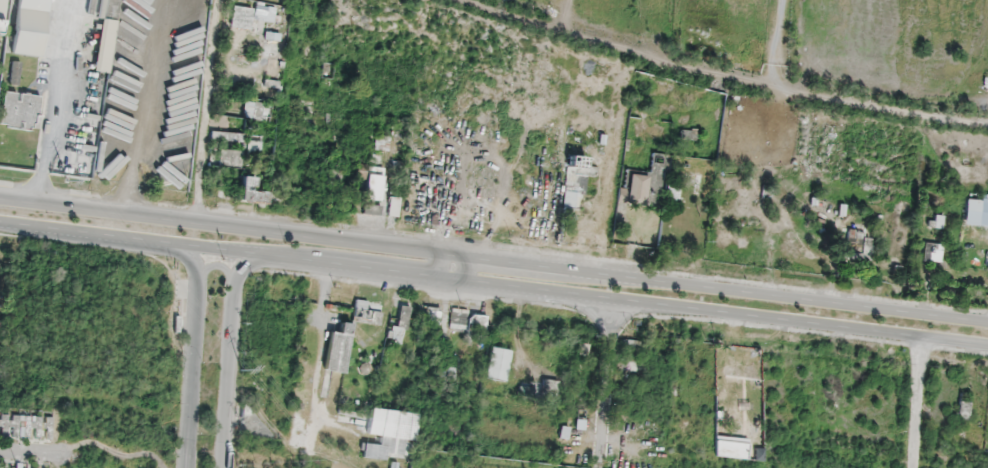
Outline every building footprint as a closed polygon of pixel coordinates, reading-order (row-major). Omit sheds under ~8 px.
[(249,6),(232,7),(233,27),(250,26),(249,6)]
